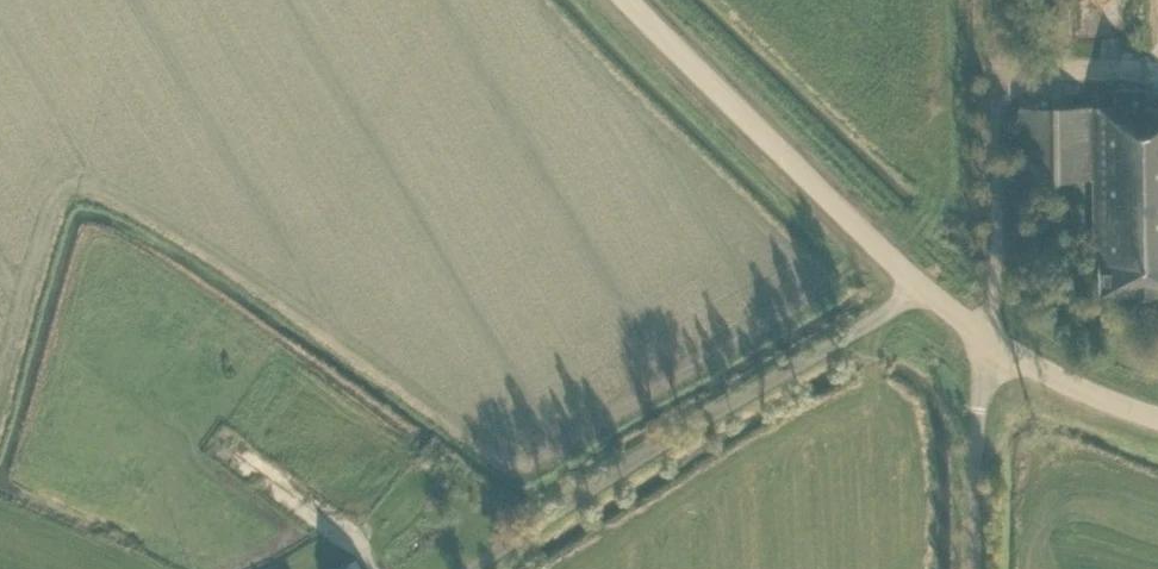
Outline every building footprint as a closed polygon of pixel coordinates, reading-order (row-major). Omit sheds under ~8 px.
[(1091,179),(1095,179),(1096,261),(1100,261),(1100,292),(1157,292),(1157,106),(1148,106),(1148,87),(1117,87),(1117,106),(1090,106),(1091,179)] [(1022,180),(1091,179),(1090,106),(1021,106),(1022,180)]
